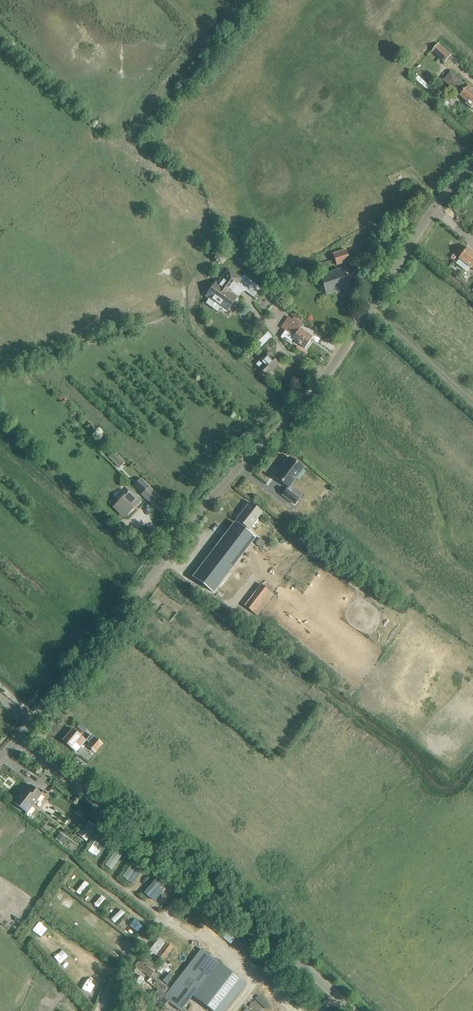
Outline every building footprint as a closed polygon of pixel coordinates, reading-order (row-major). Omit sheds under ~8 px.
[(432,52),(444,63),(452,55),(439,44),(432,52)] [(470,87),(453,71),(444,81),(469,102),(467,104),(472,109),(472,108),(472,88),(471,86),(470,87)] [(468,249),(461,259),(472,268),(472,253),(468,249)] [(321,276),(327,294),(347,287),(341,269),(321,276)] [(244,275),(239,281),(226,270),(218,280),(224,284),(222,288),(218,285),(209,296),(210,297),(206,304),(218,312),(222,306),(225,309),(231,300),(235,303),(238,302),(238,299),(242,292),(246,292),(256,299),(263,291),(244,275)] [(363,282),(351,285),(354,298),(366,294),(363,282)] [(294,317),(292,319),(288,317),(281,327),(294,337),(292,339),(305,348),(313,337),(301,327),(303,324),(294,317)] [(253,351),(258,356),(262,352),(261,351),(262,350),(258,346),(253,351)] [(259,369),(267,377),(279,364),(268,353),(256,365),(260,368),(259,369)] [(108,457),(119,468),(124,463),(113,452),(108,457)] [(292,460),(280,476),(292,487),(304,471),(292,460)] [(141,495),(151,504),(159,496),(149,486),(141,495)] [(297,494),(288,487),(285,492),(292,498),(297,494)] [(125,516),(140,501),(129,491),(115,506),(125,516)] [(236,520),(249,530),(262,512),(250,503),(236,520)] [(213,592),(255,539),(234,523),(193,577),(213,592)] [(245,606),(258,616),(274,595),(261,585),(245,606)] [(75,742),(80,746),(85,740),(72,729),(63,740),(71,748),(75,742)] [(87,746),(96,753),(103,744),(91,734),(86,740),(89,743),(87,746)] [(26,813),(41,794),(31,786),(26,791),(23,789),(13,802),(26,813)] [(78,834),(87,841),(97,828),(88,822),(78,834)] [(197,919),(231,945),(239,934),(205,908),(197,919)] [(149,949),(153,952),(160,943),(156,940),(149,949)] [(170,953),(173,955),(176,951),(166,944),(157,956),(164,961),(170,953)] [(150,977),(147,981),(154,987),(148,996),(164,1009),(169,1002),(181,1010),(182,1010),(193,996),(212,1010),(225,1010),(246,985),(203,951),(172,990),(157,979),(158,976),(155,974),(151,978),(150,977)] [(151,978),(155,974),(159,968),(156,966),(159,963),(150,956),(148,959),(143,956),(135,966),(150,977),(151,978)]
